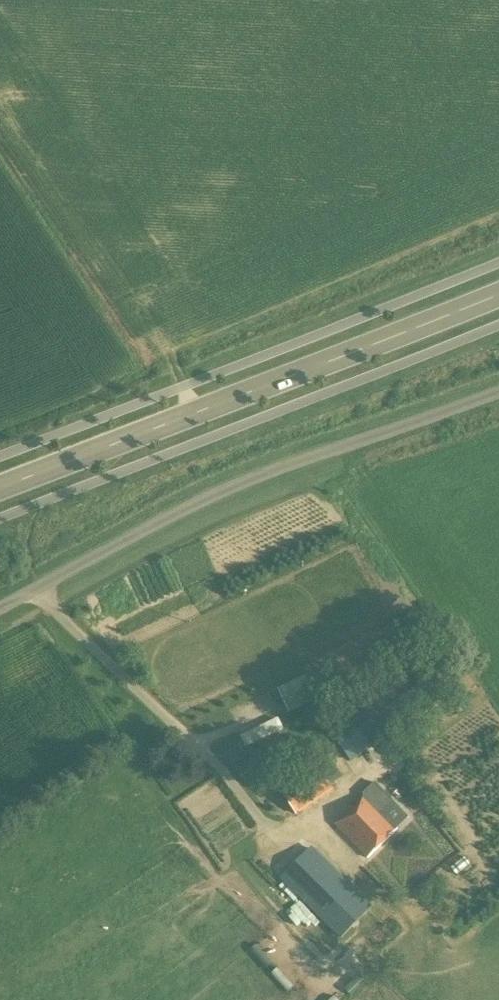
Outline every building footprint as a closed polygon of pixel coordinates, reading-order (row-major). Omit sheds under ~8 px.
[(325,725),(351,762),(455,689),(429,653),(325,725)] [(278,689),(290,713),(329,694),(317,670),(278,689)] [(239,736),(245,748),(284,730),(278,717),(239,736)] [(280,790),(297,815),(334,790),(331,784),(342,777),(331,761),(323,766),(321,763),(280,790)] [(382,812),(394,801),(375,782),(334,824),(367,857),(397,827),(382,812)] [(373,906),(312,846),(280,878),(340,939),(373,906)]
